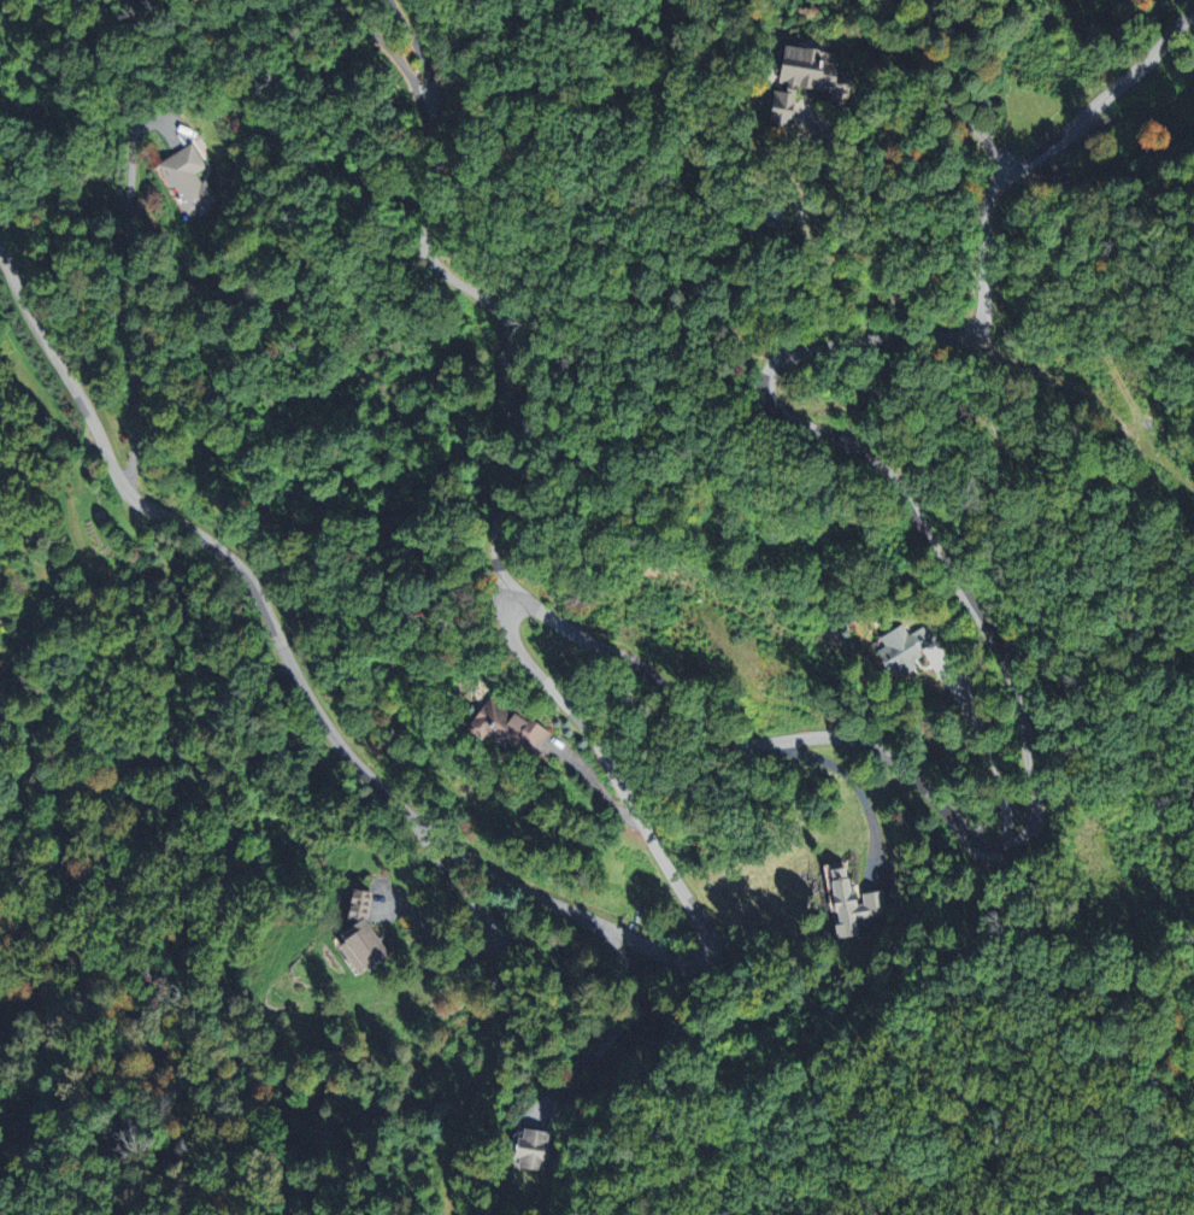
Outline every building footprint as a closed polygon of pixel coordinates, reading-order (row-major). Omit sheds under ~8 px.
[(790,85),(822,91),(821,99),(837,102),(842,71),(829,69),(832,52),(774,42),(766,85),(761,118),(783,122),(790,85)] [(156,161),(185,218),(214,204),(197,171),(204,167),(192,143),(156,161)] [(926,623),(908,634),(900,623),(877,637),(882,646),(872,652),(887,676),(894,671),(898,677),(915,667),(909,658),(937,641),(926,623)] [(546,733),(492,698),(472,728),(507,751),(513,741),(532,754),(546,733)] [(851,918),(885,914),(882,891),(860,893),(861,904),(853,905),(851,885),(845,886),(842,863),(821,865),(827,911),(834,911),(835,924),(831,924),(832,938),(854,936),(851,918)] [(368,893),(345,889),(342,915),(348,925),(334,934),(340,943),(333,947),(351,976),(383,956),(363,924),(368,893)] [(539,1172),(547,1132),(518,1126),(512,1155),(515,1156),(513,1166),(539,1172)]
